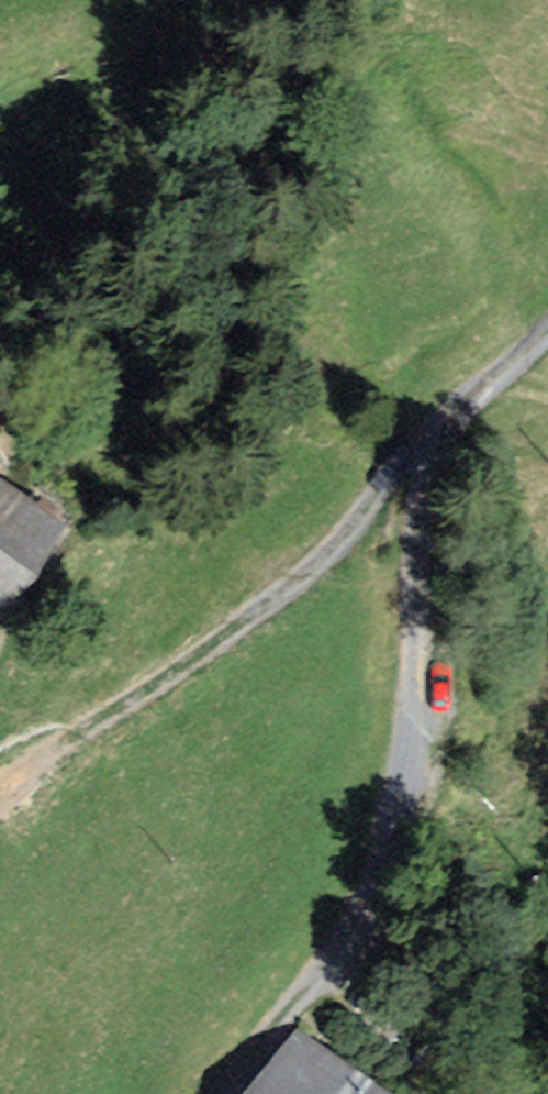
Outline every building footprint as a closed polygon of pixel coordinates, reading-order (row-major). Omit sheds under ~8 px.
[(0,485),(0,611),(12,620),(72,536),(0,485)] [(299,1034),(257,1093),(384,1093),(299,1034)]
